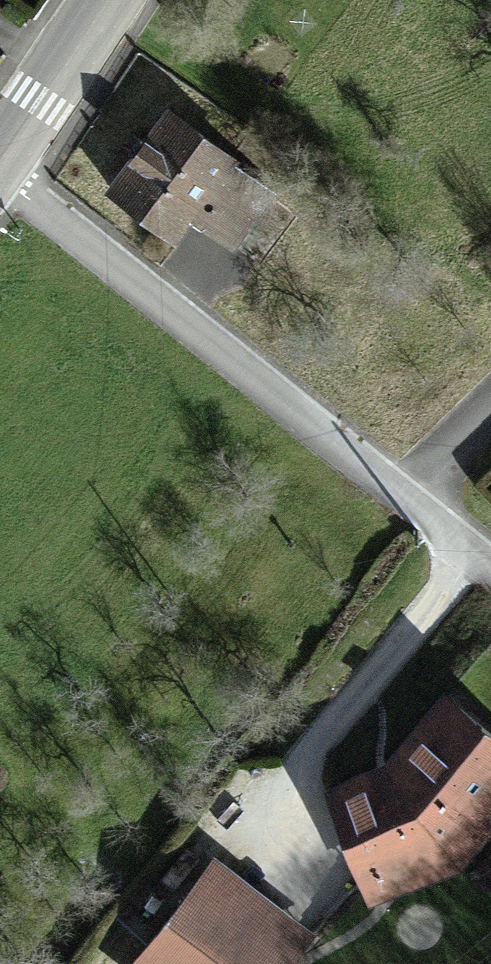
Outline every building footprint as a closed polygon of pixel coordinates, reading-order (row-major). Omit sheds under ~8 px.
[(175,237),(191,216),(232,163),(234,159),(172,111),(141,153),(113,190),(175,237)] [(191,216),(234,248),(274,195),(232,163),(191,216)] [(398,773),(456,702),(447,693),(389,760),(327,788),(332,805),(398,773)] [(456,702),(398,773),(332,805),(362,883),(449,843),(490,793),(490,731),(456,702)] [(449,843),(362,883),(368,898),(457,862),(490,822),(490,793),(449,843)] [(203,887),(296,960),(313,938),(220,866),(203,887)] [(296,960),(203,887),(154,951),(170,963),(293,963),(296,960)] [(154,951),(144,963),(170,963),(154,951)]
